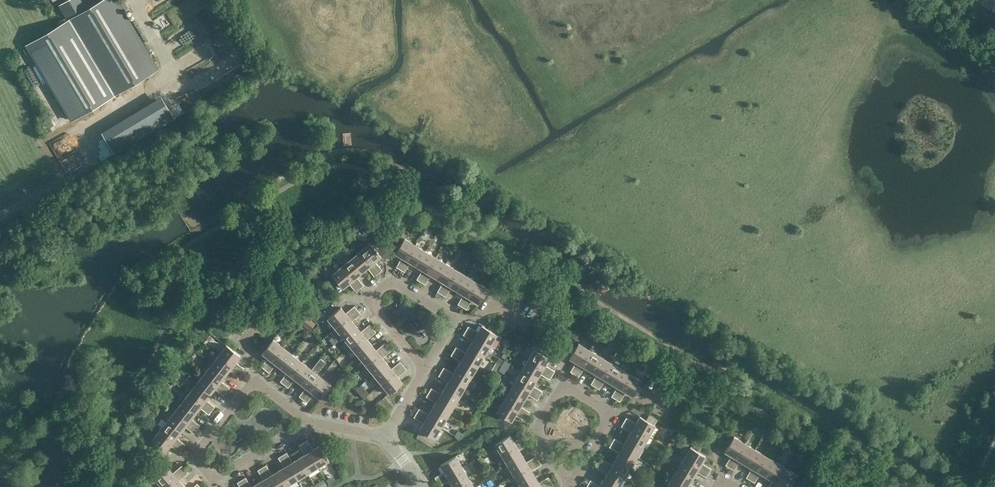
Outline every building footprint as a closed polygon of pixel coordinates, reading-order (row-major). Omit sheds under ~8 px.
[(26,46),(70,120),(115,94),(157,69),(116,0),(103,0),(86,10),(81,0),(68,0),(65,2),(59,5),(69,21),(57,28),(26,46)] [(359,232),(355,227),(347,234),(346,235),(348,236),(350,239),(359,232)] [(402,257),(398,263),(396,266),(400,268),(415,245),(405,239),(404,238),(396,253),(402,257)] [(360,251),(378,273),(382,270),(375,261),(380,257),(381,256),(370,243),(369,244),(370,244),(360,251)] [(425,251),(415,245),(400,268),(404,271),(410,261),(416,265),(425,251)] [(332,246),(328,250),(329,251),(332,254),(336,250),(334,248),(332,246)] [(360,251),(351,259),(362,272),(367,267),(375,276),(378,273),(360,251)] [(425,251),(416,265),(423,269),(417,279),(421,281),(435,257),(425,251)] [(446,264),(435,257),(421,281),(425,284),(431,274),(437,278),(446,264)] [(356,276),(362,272),(351,259),(342,266),(360,288),(363,285),(356,276)] [(446,264),(437,278),(443,282),(438,291),(442,294),(456,270),(446,264)] [(349,282),(353,287),(356,291),(360,288),(342,266),(333,274),(332,274),(333,275),(328,279),(336,290),(341,286),(343,288),(343,287),(349,282)] [(452,287),(458,290),(467,276),(456,270),(442,294),(446,296),(452,287)] [(477,282),(467,276),(458,290),(464,294),(458,304),(462,306),(477,282)] [(487,288),(477,282),(462,306),(466,309),(472,299),(478,303),(479,303),(487,288)] [(328,319),(336,328),(358,310),(355,306),(346,313),(341,308),(341,307),(328,318),(328,319)] [(343,337),(356,326),(352,321),(361,313),(358,310),(336,328),(343,337)] [(343,337),(351,347),(373,329),(370,325),(361,332),(356,326),(343,337)] [(468,326),(466,330),(490,345),(496,335),(497,334),(482,326),(478,332),(468,326)] [(351,347),(359,356),(372,345),(367,340),(376,332),(373,329),(351,347)] [(484,355),(490,345),(466,330),(463,335),(473,340),(469,347),(484,355)] [(273,339),(263,352),(269,357),(262,366),(265,369),(283,347),(273,340),(274,340),(273,339)] [(359,356),(366,365),(388,347),(385,343),(376,351),(372,345),(359,356)] [(535,343),(532,348),(534,349),(538,351),(541,353),(542,354),(548,358),(551,353),(547,350),(537,345),(536,344),(535,343)] [(578,343),(578,345),(570,358),(576,362),(570,372),(575,374),(589,350),(579,344),(578,343)] [(226,346),(219,355),(241,373),(244,369),(235,362),(240,356),(227,345),(226,345),(226,346)] [(283,347),(265,369),(269,372),(276,363),(282,367),(292,355),(283,347)] [(374,374),(387,363),(382,358),(391,351),(388,347),(366,365),(374,374)] [(478,365),(484,355),(469,347),(466,353),(456,347),(453,351),(478,365)] [(534,350),(528,360),(552,375),(555,371),(545,365),(548,359),(549,359),(549,358),(548,358),(542,354),(541,353),(538,351),(534,349),(533,350),(534,350)] [(599,356),(589,350),(575,374),(579,376),(585,366),(591,370),(599,356)] [(472,376),(478,365),(453,351),(451,355),(461,361),(457,367),(472,376)] [(212,364),(225,375),(229,369),(238,376),(241,373),(219,355),(212,364)] [(302,362),(292,355),(282,367),(288,372),(281,381),(284,384),(302,362)] [(595,386),(610,362),(599,356),(591,370),(597,374),(591,384),(595,386)] [(528,360),(521,370),(536,379),(540,373),(550,379),(552,375),(528,360)] [(302,362),(284,384),(288,387),(295,378),(301,382),(311,369),(302,362)] [(374,374),(381,383),(404,365),(400,362),(391,369),(387,363),(374,374)] [(620,368),(610,362),(595,386),(599,389),(605,379),(612,382),(620,368)] [(212,364),(204,374),(227,391),(229,387),(220,380),(225,375),(212,364)] [(407,369),(404,365),(381,383),(389,393),(402,382),(398,376),(407,369)] [(444,368),(441,372),(465,386),(472,376),(457,367),(454,373),(444,368)] [(612,396),(616,399),(630,375),(620,368),(612,382),(618,386),(612,396)] [(321,377),(311,369),(301,382),(307,387),(300,396),(303,399),(321,377)] [(521,370),(515,381),(540,396),(542,391),(533,385),(536,379),(521,370)] [(459,396),(465,386),(441,372),(439,376),(449,382),(445,388),(459,396)] [(197,383),(210,393),(215,388),(224,395),(227,391),(204,374),(197,383)] [(640,381),(630,375),(616,399),(620,401),(626,391),(632,395),(632,396),(641,381),(641,380),(640,381)] [(321,377),(303,399),(307,402),(314,393),(320,398),(331,384),(330,384),(321,377)] [(515,381),(509,391),(524,400),(527,394),(537,400),(540,396),(515,381)] [(197,383),(190,392),(212,410),(215,406),(206,399),(210,393),(197,383)] [(453,407),(459,396),(445,388),(441,394),(431,388),(429,392),(453,407)] [(509,391),(503,401),(527,416),(530,412),(520,406),(524,400),(509,391)] [(182,402),(195,412),(200,406),(209,413),(212,410),(190,392),(182,402)] [(447,417),(453,407),(429,392),(426,396),(436,402),(433,408),(447,417)] [(497,411),(496,412),(503,416),(504,417),(511,421),(512,420),(515,415),(525,421),(527,416),(503,401),(497,411)] [(182,402),(175,411),(197,429),(200,425),(191,418),(195,412),(182,402)] [(441,427),(447,417),(433,408),(429,415),(419,409),(417,413),(441,427)] [(168,421),(181,431),(185,425),(194,432),(197,429),(175,411),(168,421)] [(435,437),(441,427),(417,413),(414,417),(424,423),(420,430),(426,433),(434,438),(435,438),(435,437)] [(649,415),(646,420),(654,425),(656,420),(657,419),(649,415)] [(655,425),(654,425),(646,420),(645,420),(640,417),(636,423),(626,418),(624,422),(648,436),(654,426),(655,426),(655,425)] [(182,448),(185,444),(176,437),(181,431),(168,421),(160,431),(182,448)] [(642,446),(648,436),(624,422),(621,426),(631,432),(628,438),(642,446)] [(456,437),(459,440),(463,433),(461,432),(457,430),(454,436),(456,437)] [(179,452),(182,448),(160,431),(152,440),(165,451),(166,450),(170,445),(179,452)] [(502,455),(526,440),(523,436),(513,442),(510,435),(495,444),(495,445),(496,444),(502,455)] [(730,467),(744,443),(734,437),(725,451),(725,452),(732,455),(726,465),(730,467)] [(612,442),(636,457),(642,446),(628,438),(624,444),(614,438),(612,442)] [(318,466),(329,460),(320,446),(313,450),(307,440),(303,442),(318,466)] [(502,455),(508,464),(522,456),(518,450),(528,444),(526,440),(502,455)] [(308,473),(318,466),(303,442),(299,445),(305,455),(299,459),(308,473)] [(616,459),(630,467),(636,457),(612,442),(610,446),(620,452),(616,459)] [(755,449),(744,443),(730,467),(734,470),(740,460),(746,463),(755,449)] [(690,448),(684,458),(708,473),(711,469),(701,463),(703,460),(705,457),(705,456),(691,447),(690,448)] [(746,477),(751,480),(765,456),(755,449),(746,463),(753,467),(746,477)] [(297,479),(308,473),(299,459),(293,462),(287,453),(283,455),(297,479)] [(287,485),(297,479),(283,455),(279,458),(285,467),(278,471),(287,485)] [(455,456),(441,465),(445,471),(435,477),(438,481),(462,467),(456,457),(455,456)] [(508,464),(514,475),(538,461),(536,457),(526,463),(522,456),(508,464)] [(775,462),(765,456),(751,480),(755,482),(761,472),(767,476),(775,462)] [(684,458),(678,469),(692,477),(696,471),(706,477),(708,473),(684,458)] [(600,463),(624,478),(630,467),(616,459),(612,465),(602,459),(600,463)] [(541,465),(538,461),(514,475),(520,486),(535,477),(531,471),(541,465)] [(786,468),(775,462),(767,476),(773,480),(768,486),(774,486),(786,468)] [(617,486),(619,486),(624,478),(600,463),(597,468),(607,473),(604,479),(617,486)] [(287,485),(278,471),(272,475),(266,465),(262,467),(274,486),(284,486),(287,485)] [(163,486),(164,486),(185,469),(182,466),(173,473),(168,468),(168,467),(155,478),(155,479),(156,479),(163,486)] [(262,467),(258,470),(264,480),(258,483),(260,486),(274,486),(262,467)] [(462,467),(438,481),(440,485),(450,480),(454,486),(468,477),(462,467)] [(786,468),(774,486),(780,486),(781,485),(785,486),(789,486),(796,474),(786,468)] [(184,486),(179,480),(188,473),(185,469),(164,486),(182,486),(184,486)] [(678,469),(672,479),(685,486),(694,486),(689,484),(692,477),(678,469)] [(246,477),(242,480),(246,486),(251,486),(246,477)] [(454,486),(455,486),(474,486),(468,477),(454,486)] [(521,486),(541,486),(551,481),(548,477),(538,483),(535,477),(520,486),(521,486)]
